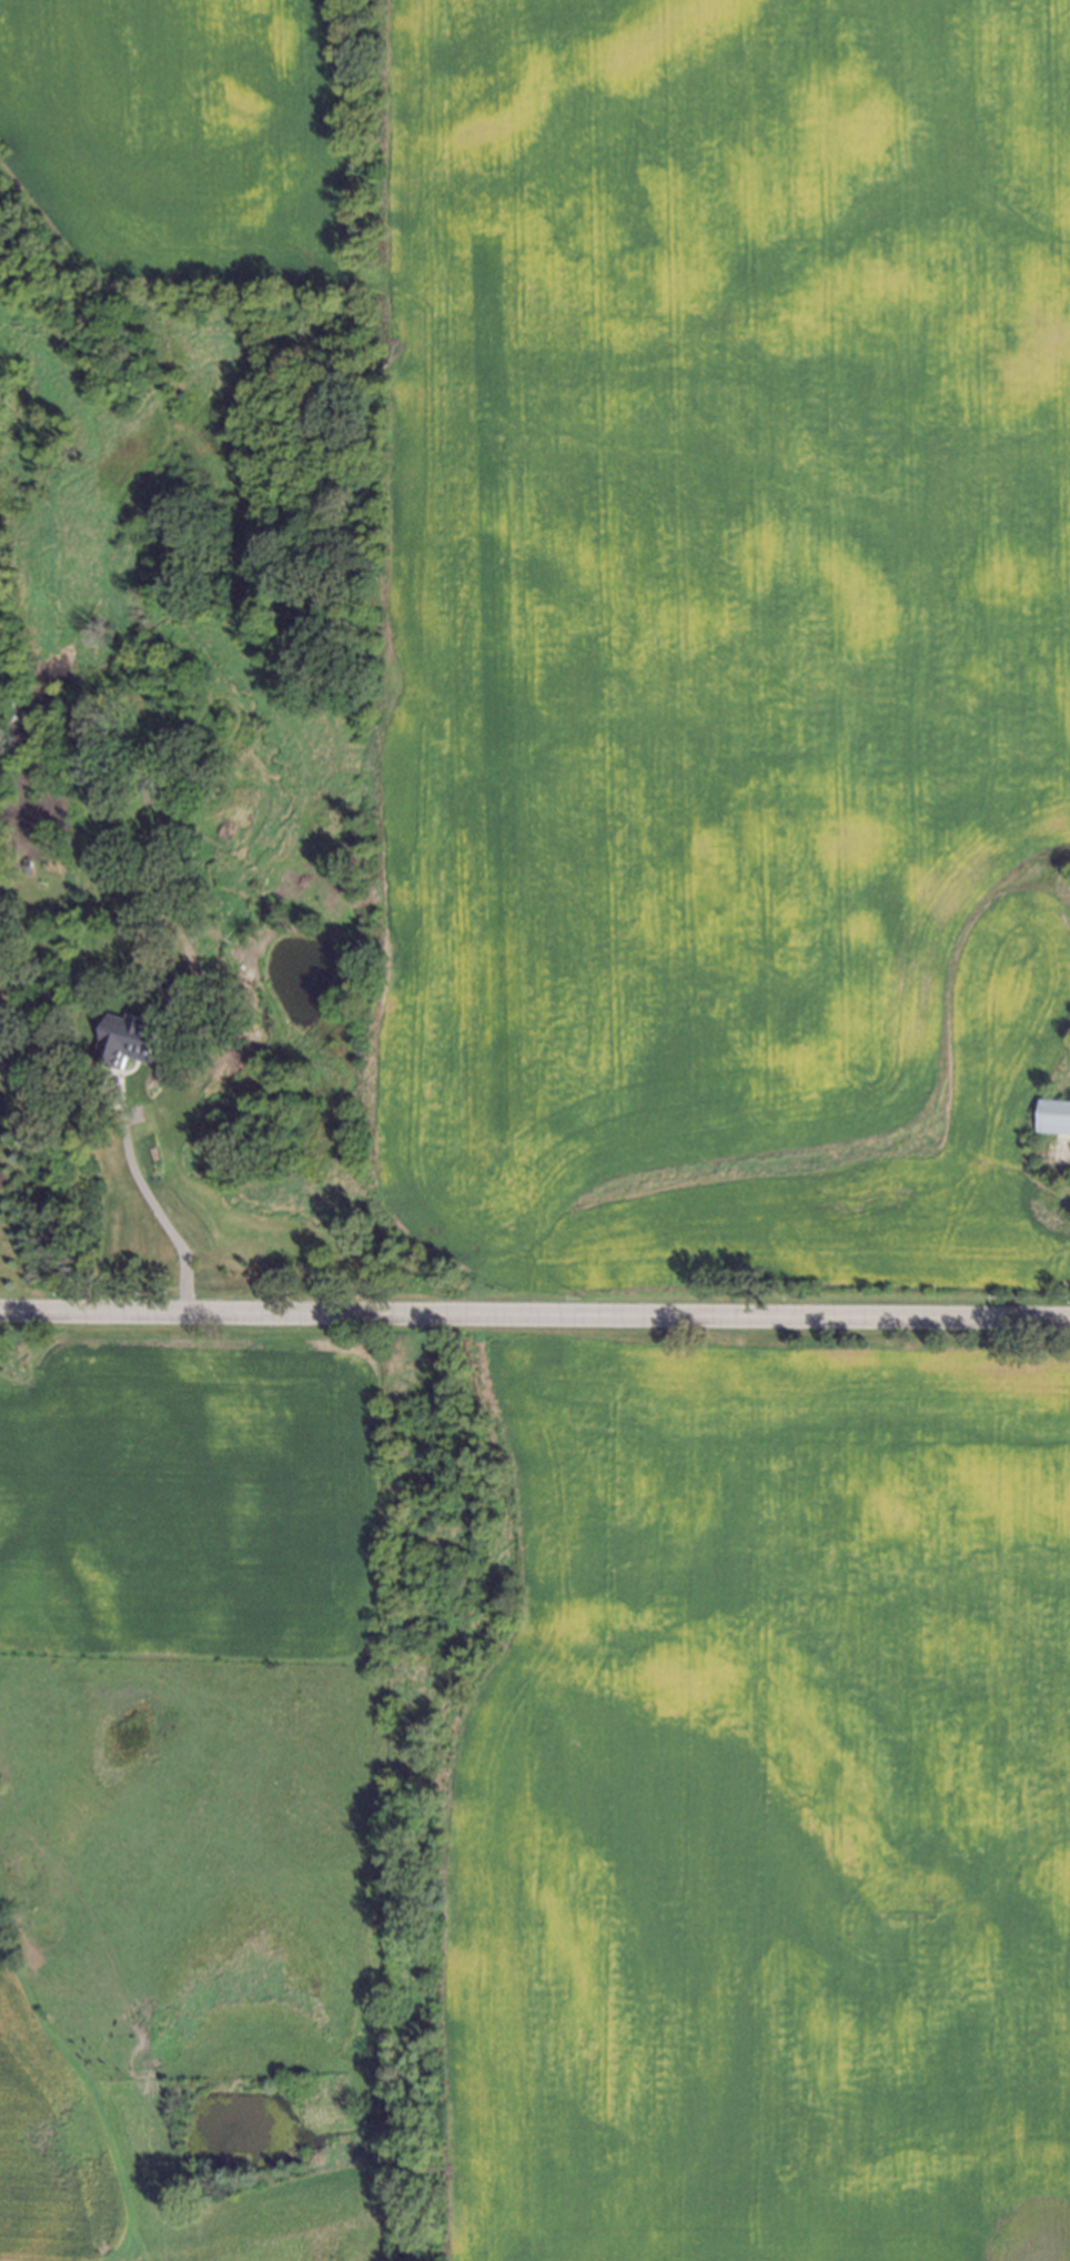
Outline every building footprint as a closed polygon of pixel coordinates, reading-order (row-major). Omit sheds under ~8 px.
[(127,1056),(152,1064),(164,1023),(127,1013),(126,1018),(108,1013),(95,1058),(124,1066),(127,1056)] [(1034,1100),(1069,1102),(1069,1137),(1033,1135),(1034,1100)]
